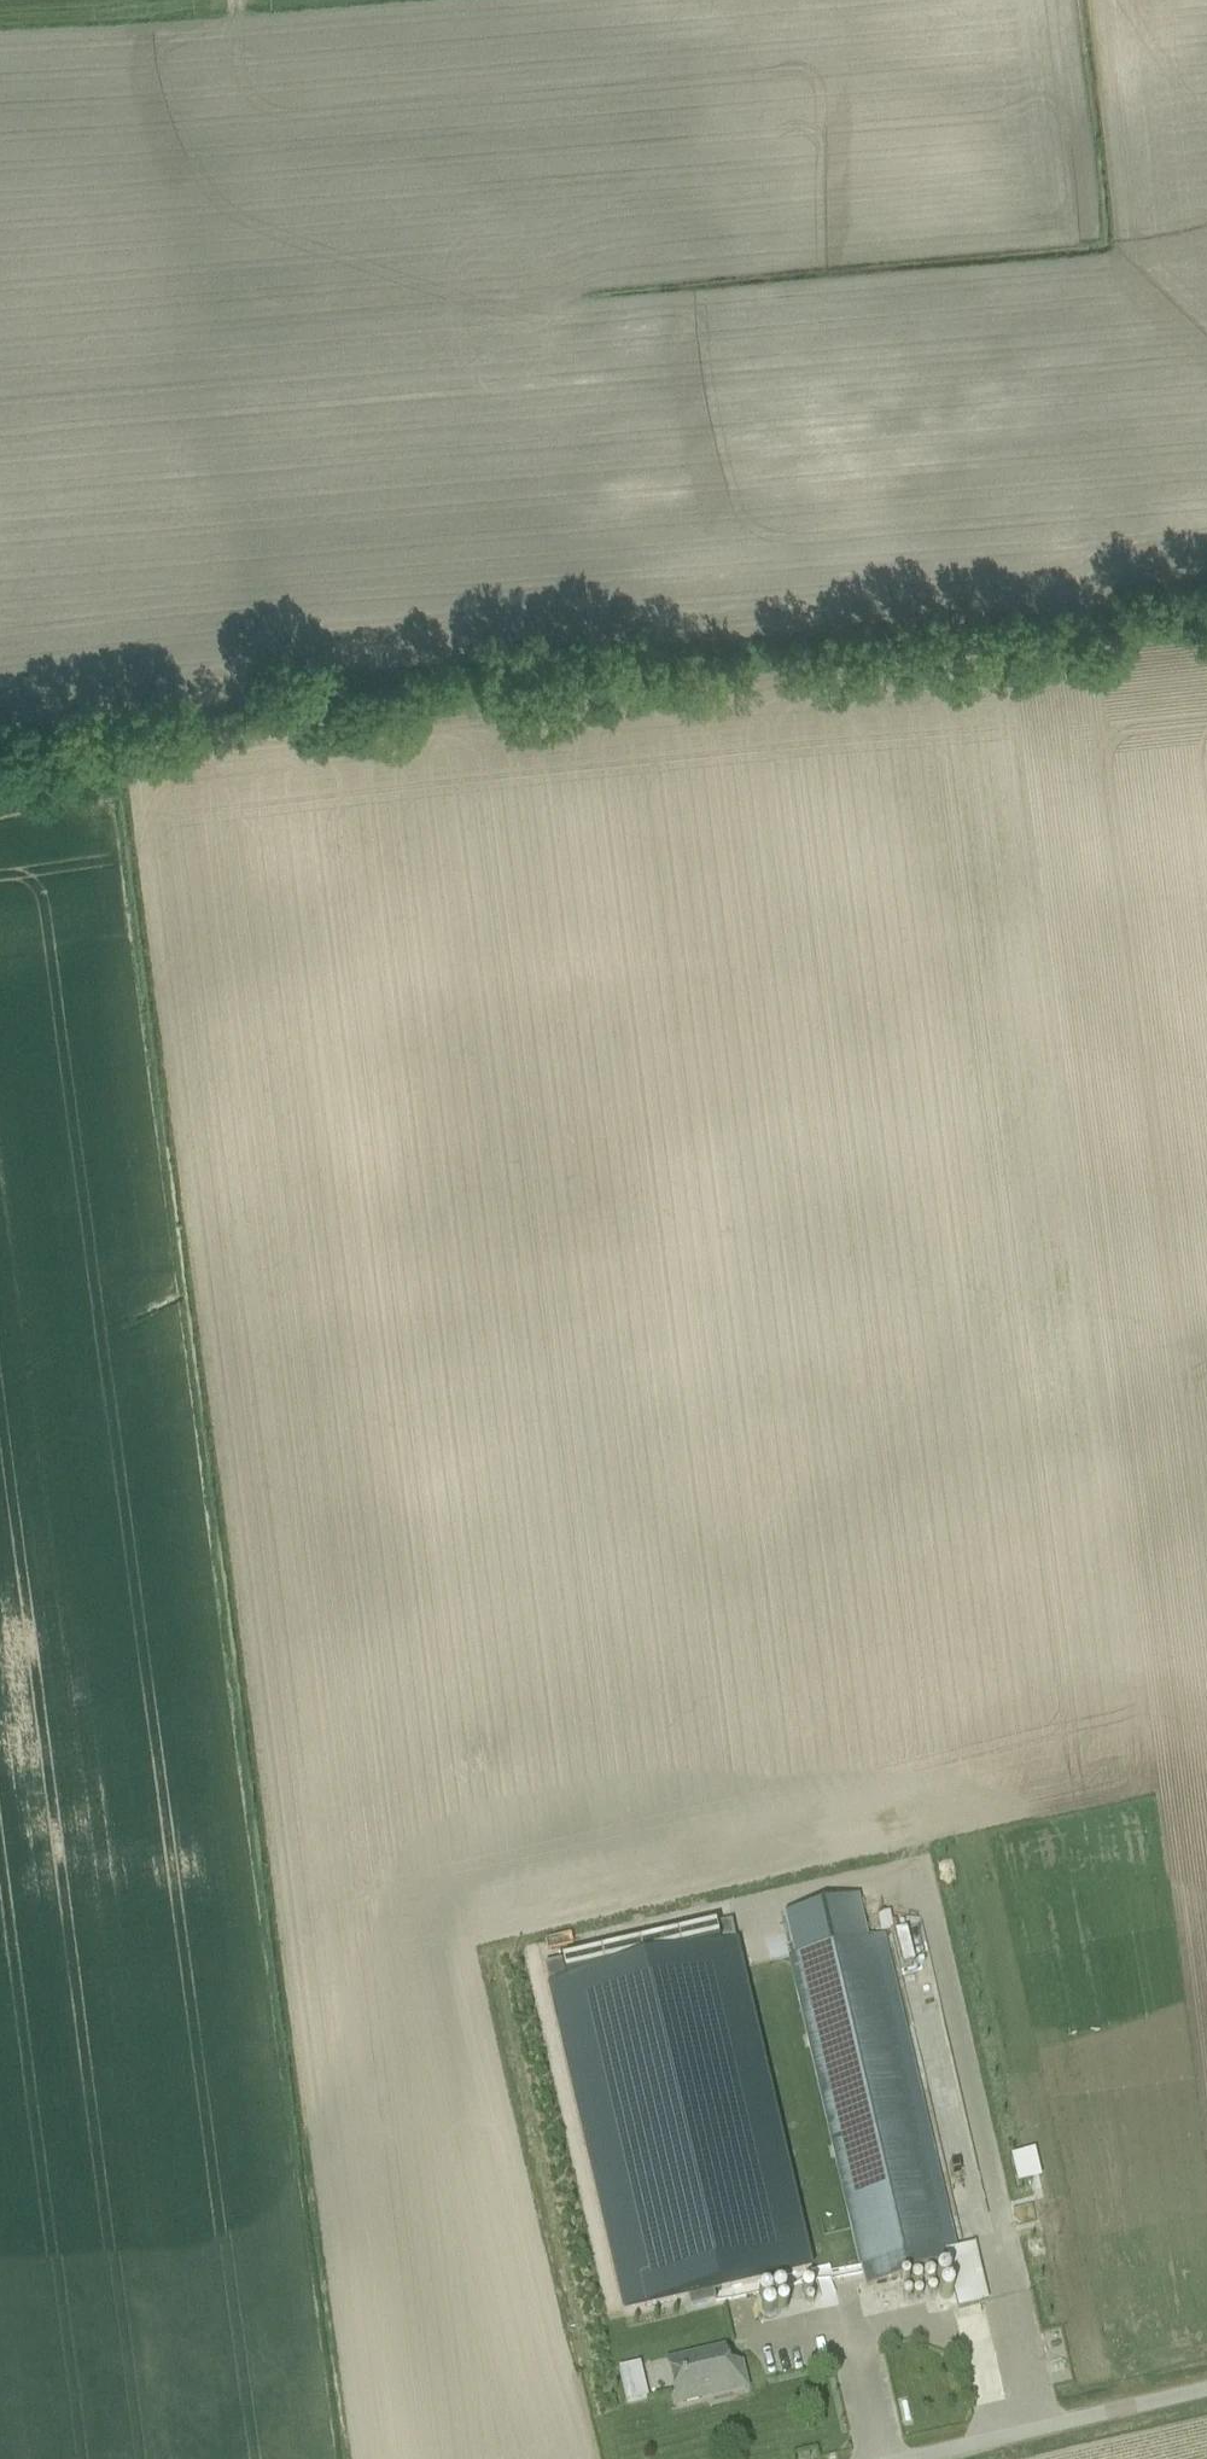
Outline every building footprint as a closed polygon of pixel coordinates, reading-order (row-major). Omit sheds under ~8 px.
[(730,1925),(543,1968),(623,2314),(687,2299),(689,2309),(714,2303),(712,2293),(810,2271),(730,1925)] [(789,1959),(863,2289),(946,2270),(871,1940),(789,1959)] [(985,2304),(956,2310),(977,2405),(1006,2399),(985,2304)] [(666,2363),(675,2406),(744,2390),(738,2366),(725,2369),(721,2351),(666,2363)]
